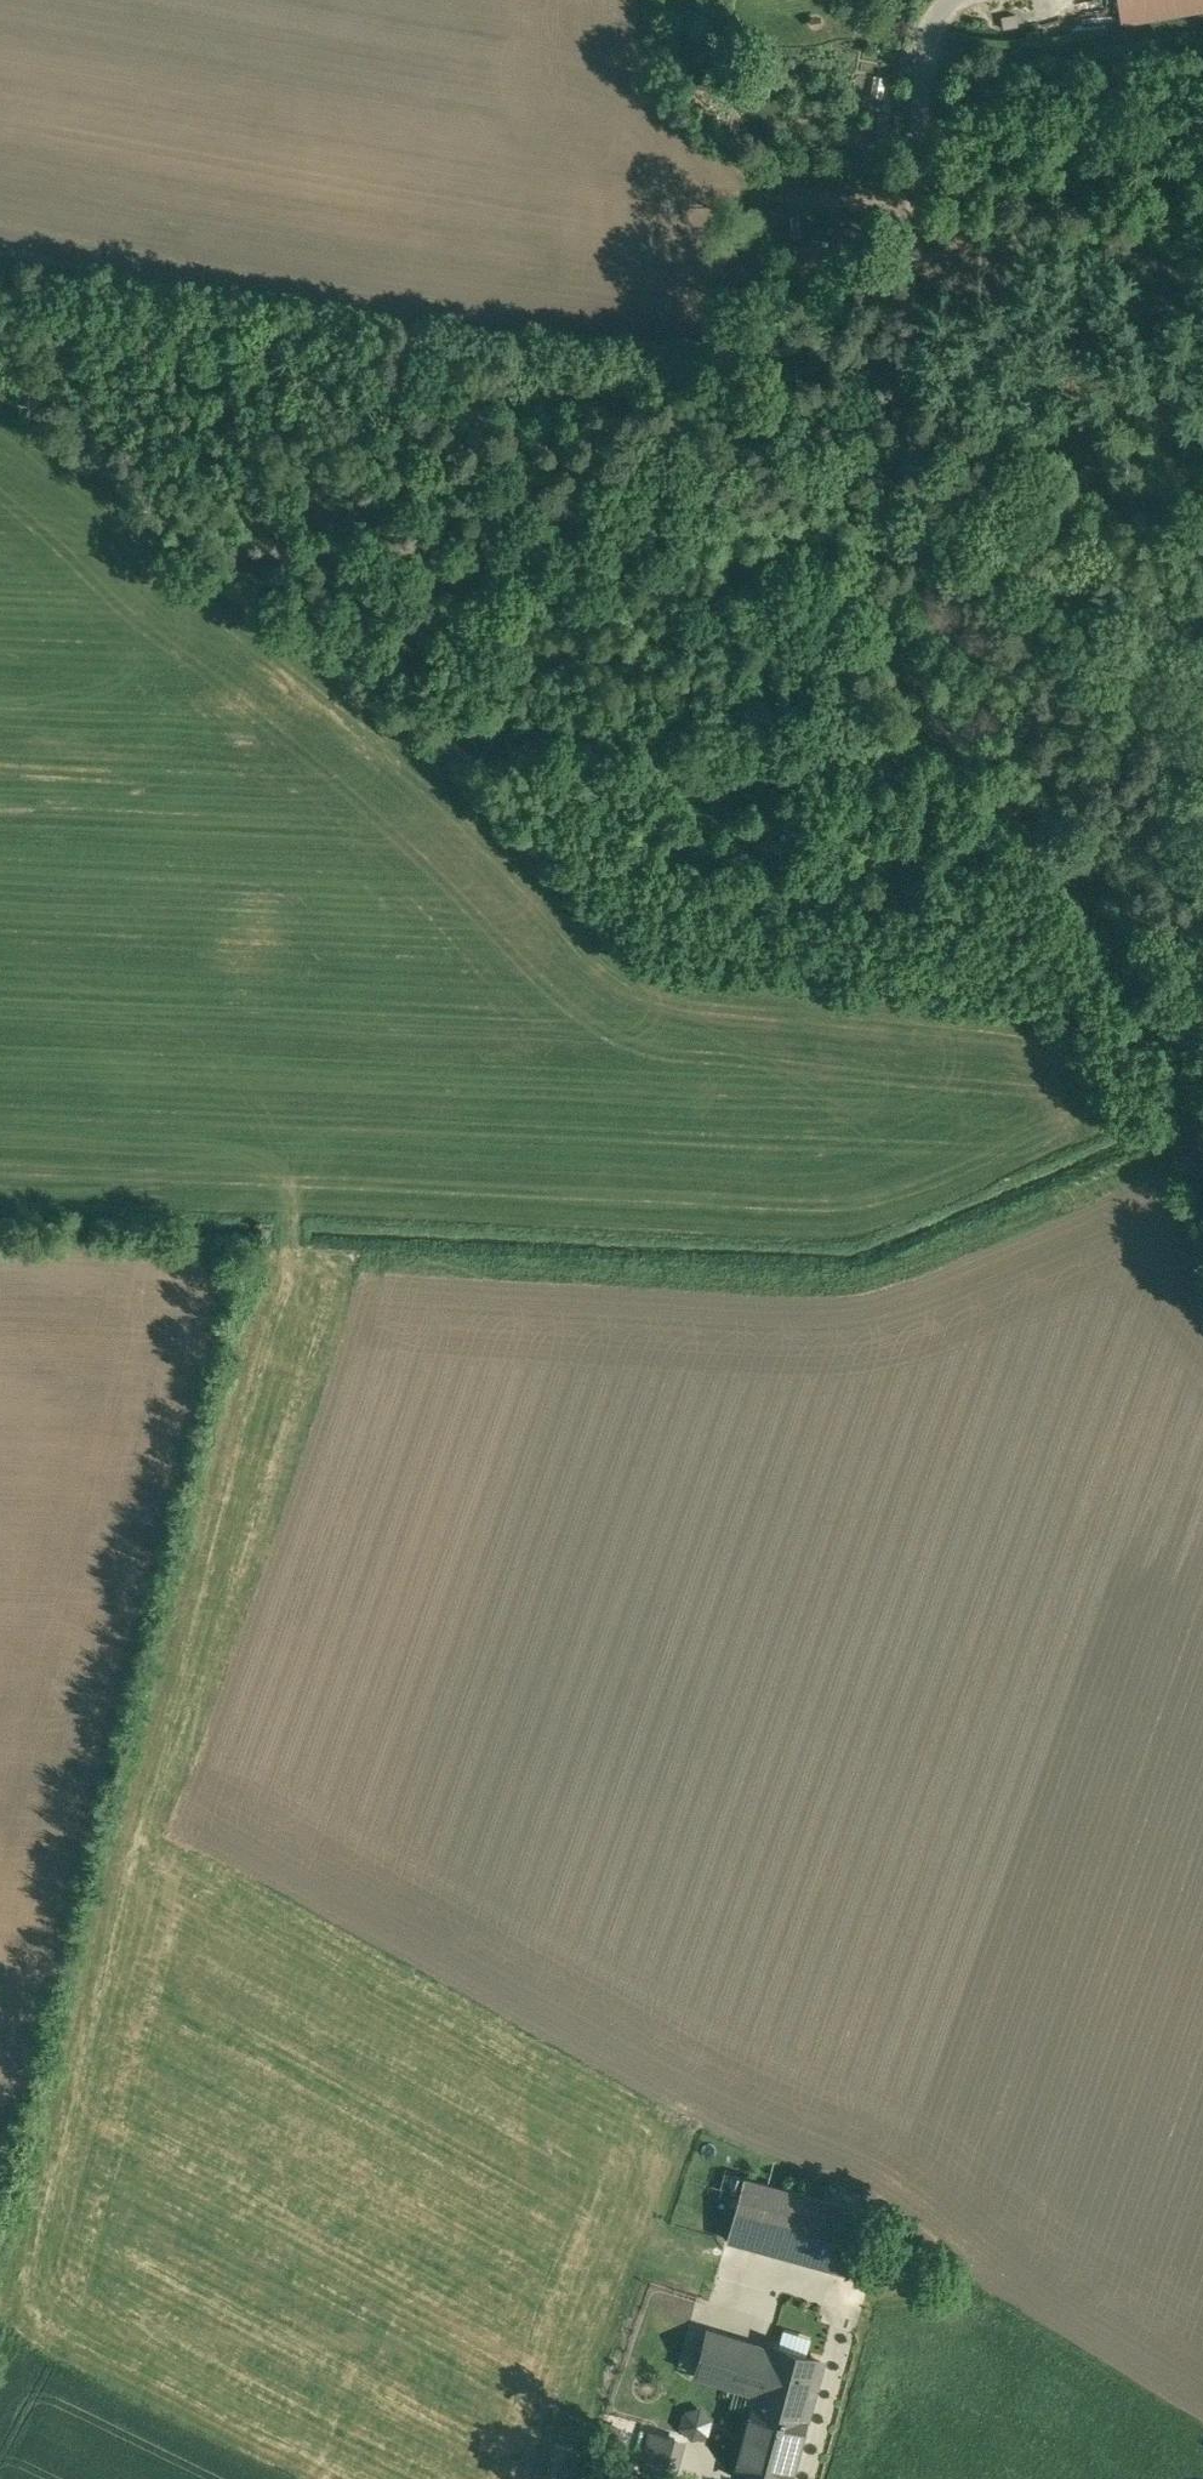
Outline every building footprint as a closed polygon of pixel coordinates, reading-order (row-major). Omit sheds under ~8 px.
[(1123,25),(1202,17),(1202,0),(1121,0),(1123,25)] [(864,2211),(744,2178),(728,2239),(847,2272),(864,2211)] [(725,2281),(681,2269),(661,2338),(706,2351),(711,2332),(725,2281)] [(821,2361),(770,2346),(769,2349),(711,2332),(706,2351),(661,2338),(654,2363),(757,2394),(754,2405),(804,2419),(821,2361)] [(754,2405),(736,2476),(746,2478),(787,2478),(804,2419),(754,2405)] [(716,2435),(715,2408),(684,2410),(685,2436),(716,2435)] [(681,2437),(653,2428),(642,2466),(670,2474),(681,2437)]
